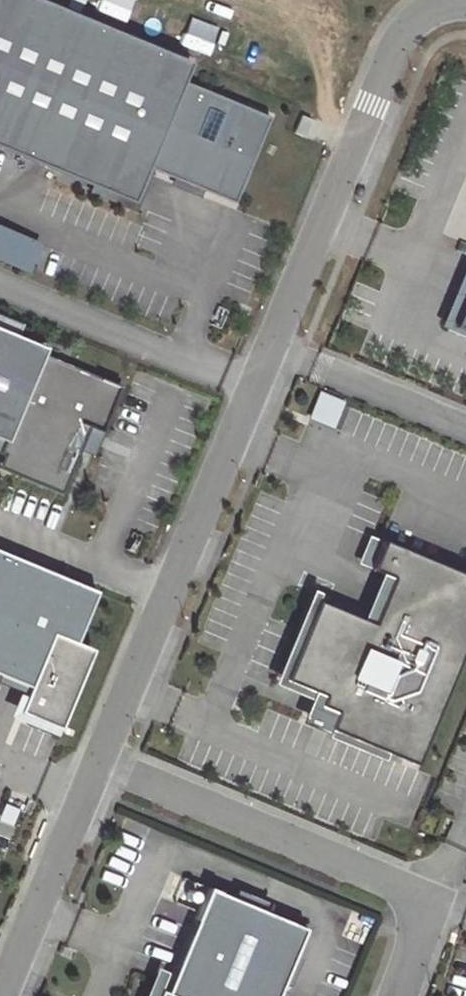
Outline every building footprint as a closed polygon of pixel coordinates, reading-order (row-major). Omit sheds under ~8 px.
[(133,202),(148,167),(235,203),(271,117),(184,81),(192,62),(44,0),(0,0),(0,147),(133,202)] [(302,117),(295,134),(305,139),(312,121),(302,117)] [(8,261),(9,260),(23,266),(32,243),(18,237),(19,235),(0,227),(0,258),(8,261)] [(17,336),(22,324),(0,315),(0,329),(17,336)] [(5,441),(0,454),(22,463),(17,475),(62,494),(90,427),(103,433),(122,387),(43,353),(45,348),(17,336),(0,329),(0,439),(5,441)] [(287,677),(325,692),(320,704),(338,711),(330,728),(415,763),(465,640),(465,575),(384,542),(374,567),(393,574),(373,624),(318,601),(287,677)] [(99,588),(0,552),(0,680),(24,688),(12,719),(61,737),(92,651),(77,646),(99,588)] [(307,930),(221,893),(221,892),(211,887),(197,919),(198,920),(167,992),(162,990),(160,995),(279,995),(307,930)]
